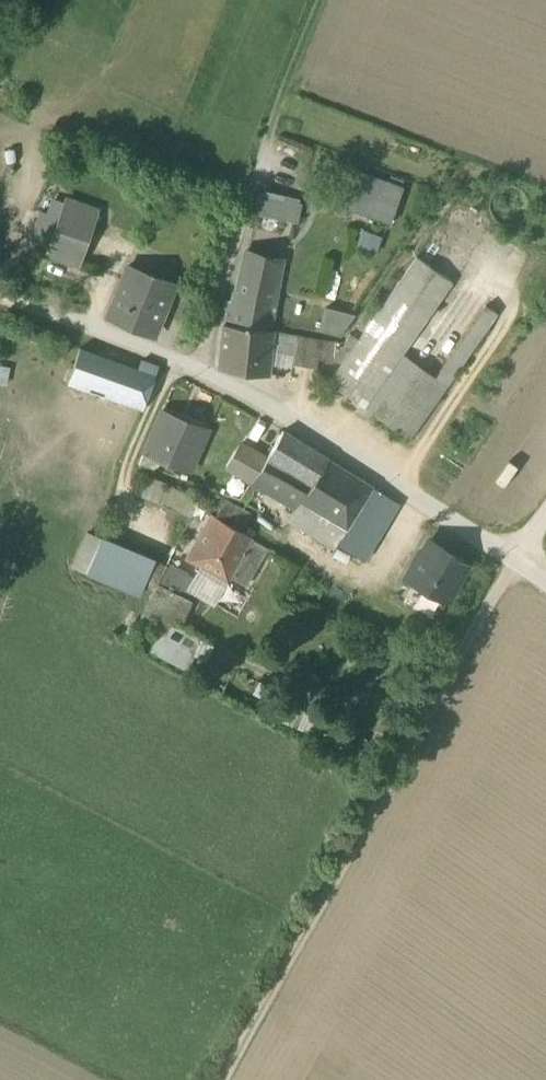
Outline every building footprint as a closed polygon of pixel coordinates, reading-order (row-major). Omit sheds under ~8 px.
[(348,205),(388,220),(399,189),(360,174),(348,205)] [(253,211),(292,221),(297,202),(258,192),(253,211)] [(62,219),(91,229),(98,209),(70,199),(62,219)] [(51,221),(36,218),(32,239),(47,242),(51,221)] [(62,219),(55,239),(84,249),(91,229),(62,219)] [(78,266),(84,249),(55,239),(50,255),(78,266)] [(225,300),(222,323),(269,329),(271,316),(272,316),(277,284),(281,260),(245,251),(233,301),(225,300)] [(416,257),(358,339),(350,351),(327,384),(406,439),(495,314),(484,306),(434,376),(400,352),(450,282),(416,257)] [(111,317),(153,335),(161,316),(173,286),(170,284),(154,278),(131,268),(111,317)] [(154,278),(170,284),(174,276),(157,269),(154,278)] [(351,314),(324,307),(318,328),(339,332),(351,314)] [(268,375),(270,351),(273,331),(269,329),(222,323),(218,367),(268,375)] [(296,335),(273,331),(270,351),(293,354),(296,335)] [(341,344),(350,351),(358,339),(349,333),(341,344)] [(291,363),(316,368),(319,354),(318,354),(320,340),(296,335),(293,354),(291,363)] [(319,354),(338,357),(341,343),(320,340),(318,354),(319,354)] [(68,382),(142,410),(158,367),(140,362),(136,375),(125,368),(95,355),(80,349),(68,382)] [(143,453),(190,471),(208,431),(161,412),(143,453)] [(252,484),(296,509),(327,459),(284,433),(282,432),(267,458),(252,484)] [(226,469),(252,484),(267,458),(241,444),(226,469)] [(372,487),(327,459),(296,509),(293,514),(339,541),(344,533),(372,487)] [(398,504),(372,487),(344,533),(370,550),(398,504)] [(190,559),(227,581),(251,539),(214,517),(213,520),(209,517),(206,522),(210,525),(190,559)] [(69,566),(88,574),(101,540),(81,532),(69,566)] [(152,559),(101,540),(88,574),(140,593),(152,559)] [(404,577),(447,601),(466,566),(464,565),(462,559),(455,555),(449,556),(445,554),(444,549),(428,540),(414,564),(412,563),(404,577)] [(166,566),(152,594),(170,606),(158,631),(171,637),(191,598),(200,602),(207,588),(166,566)] [(138,621),(158,631),(170,606),(152,594),(138,621)] [(439,646),(448,651),(457,636),(447,631),(439,646)]
